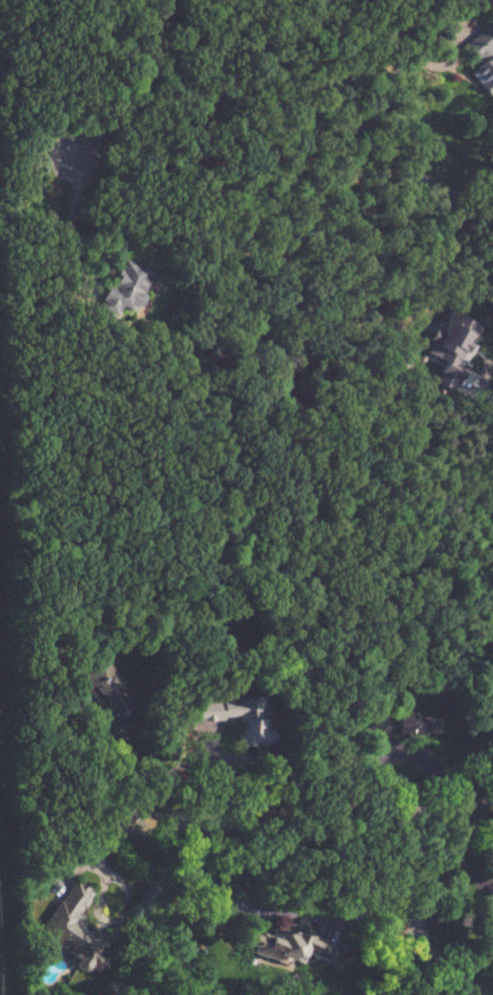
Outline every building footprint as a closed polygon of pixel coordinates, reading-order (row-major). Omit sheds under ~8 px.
[(492,100),(492,44),(487,35),(459,56),(492,101),(492,100)] [(148,270),(117,258),(97,310),(114,316),(118,306),(132,312),(148,270)] [(261,697),(238,697),(238,745),(261,745),(261,697)] [(433,737),(433,716),(387,716),(387,723),(360,723),(360,737),(433,737)] [(83,965),(84,964),(94,970),(102,957),(95,952),(103,941),(73,922),(92,892),(72,879),(36,935),(83,965)] [(335,944),(273,927),(271,936),(244,929),(239,948),(303,966),(306,955),(330,962),(335,944)]
